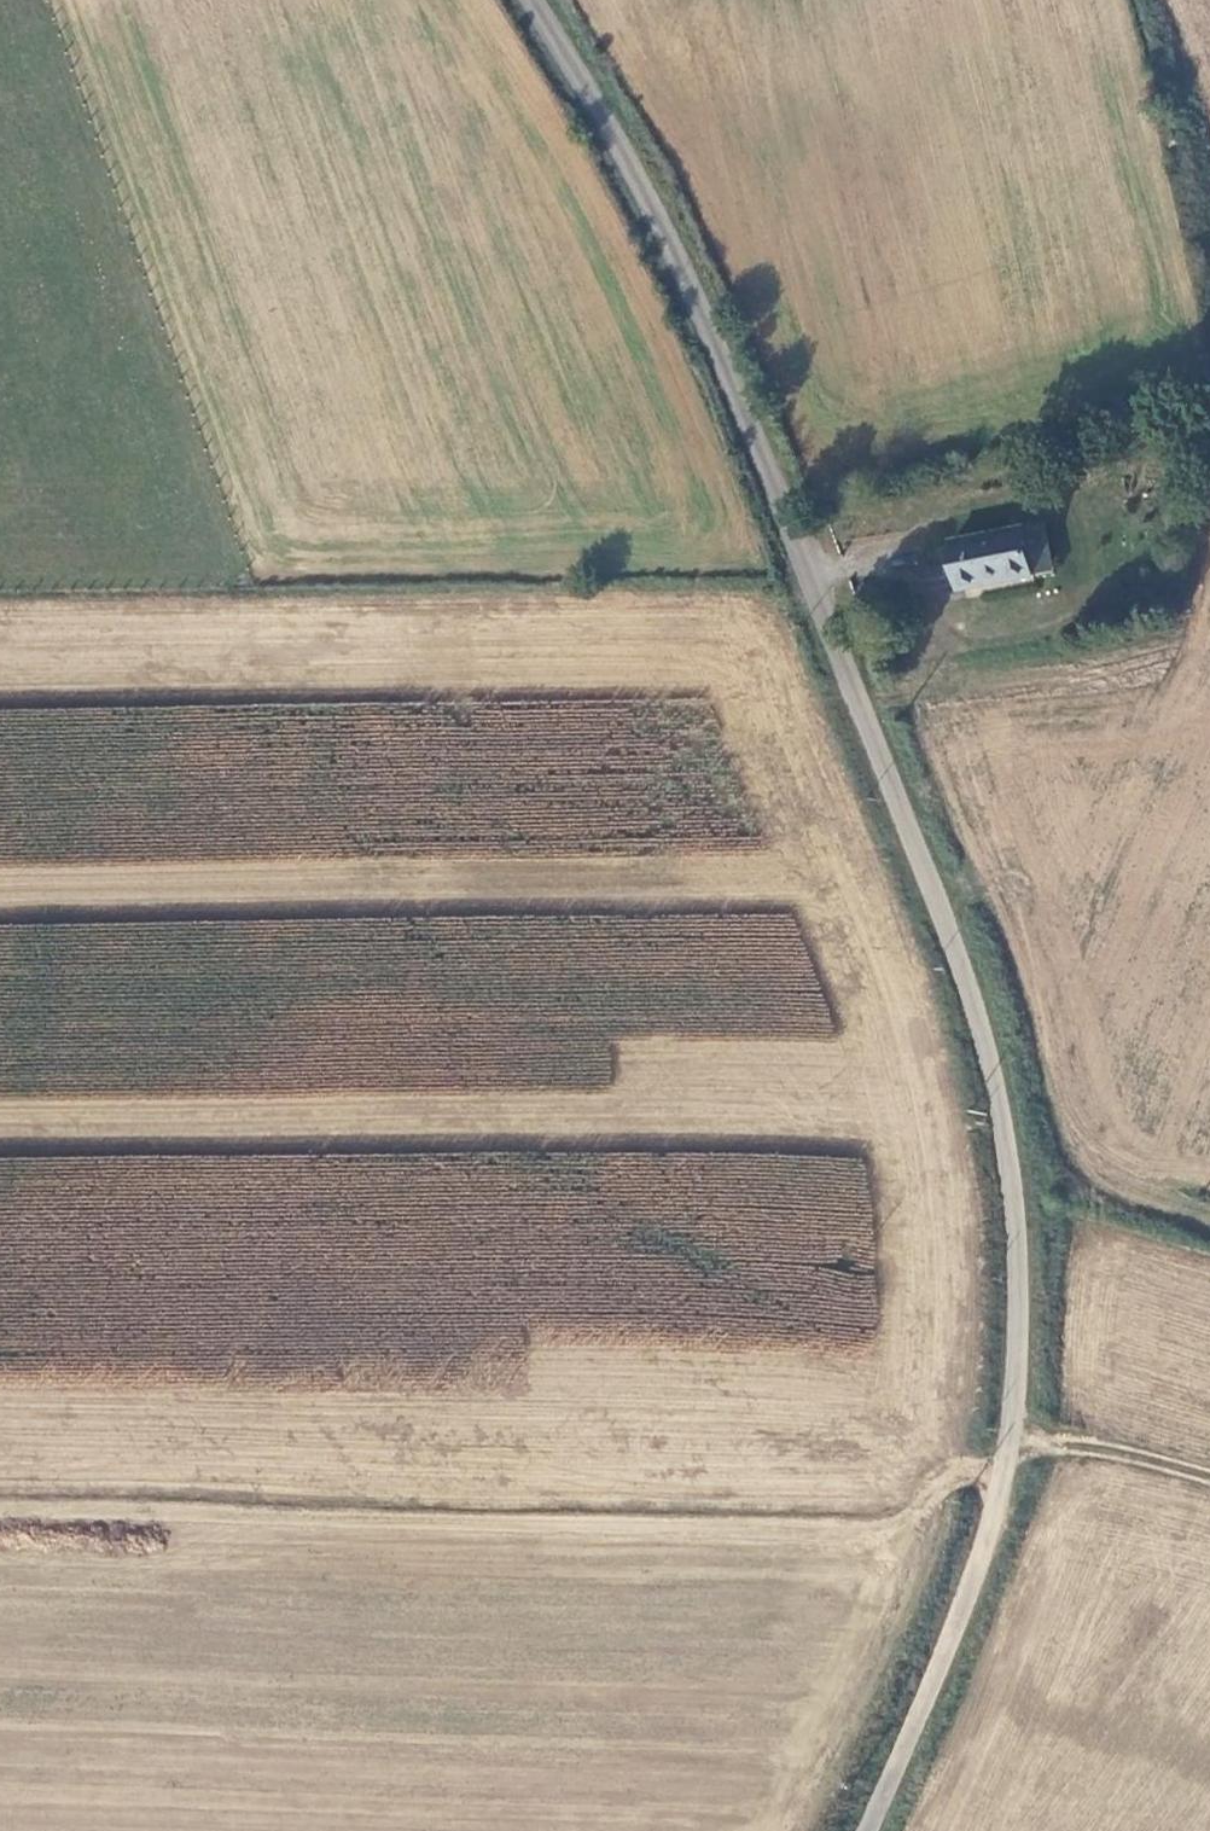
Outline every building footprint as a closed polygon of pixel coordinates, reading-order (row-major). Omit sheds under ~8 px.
[(1033,576),(1055,570),(1044,523),(1025,527),(1033,576)] [(1033,576),(1025,527),(949,542),(959,590),(1033,576)]
